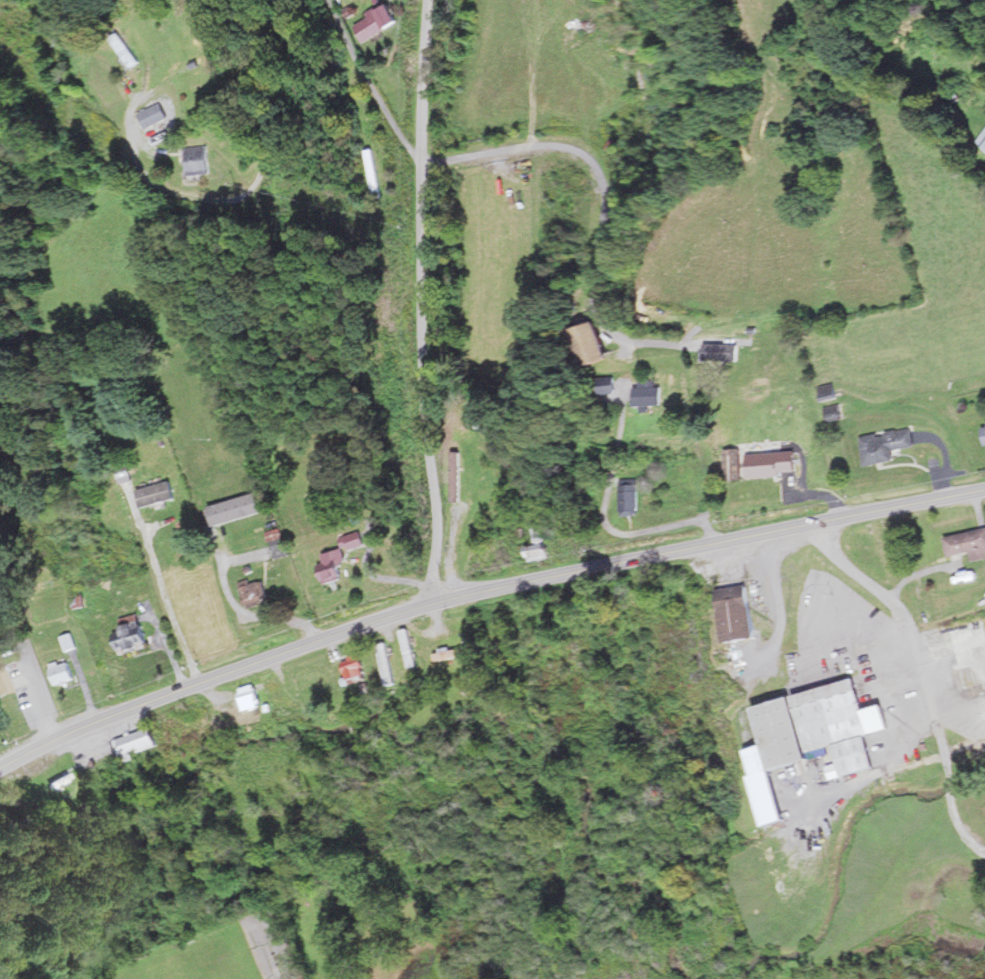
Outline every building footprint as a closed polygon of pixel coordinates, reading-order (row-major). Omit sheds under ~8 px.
[(407,26),(400,5),(358,19),(365,39),(407,26)] [(115,38),(136,68),(144,62),(123,32),(115,38)] [(172,118),(164,102),(143,113),(152,129),(172,118)] [(191,147),(194,175),(218,173),(215,145),(191,147)] [(616,356),(599,321),(579,331),(596,366),(616,356)] [(742,344),(704,344),(704,360),(742,360),(742,344)] [(638,383),(639,405),(665,404),(665,383),(638,383)] [(821,387),(825,401),(839,397),(835,383),(821,387)] [(830,421),(845,419),(843,404),(828,407),(830,421)] [(916,446),(913,427),(863,435),(868,465),(898,460),(897,449),(916,446)] [(725,450),(729,481),(746,479),(743,448),(725,450)] [(751,477),(799,474),(798,450),(749,454),(751,477)] [(624,484),(625,515),(642,515),(641,484),(624,484)] [(531,525),(536,545),(526,547),(530,562),(551,557),(542,523),(531,525)] [(948,537),(952,557),(975,552),(977,561),(984,560),(984,529),(948,537)] [(369,546),(365,531),(342,537),(345,549),(322,555),(330,583),(348,579),(344,561),(349,560),(347,552),(369,546)] [(292,555),(286,532),(274,535),(279,558),(292,555)] [(254,585),(251,579),(242,583),(252,608),(272,600),(264,580),(254,585)] [(762,637),(753,584),(722,590),(731,643),(762,637)] [(122,655),(149,649),(141,614),(121,619),(124,631),(117,632),(122,655)] [(379,646),(390,686),(399,683),(389,643),(379,646)] [(435,651),(436,660),(472,656),(471,647),(435,651)] [(352,685),(371,678),(363,654),(344,661),(352,685)] [(77,680),(68,659),(51,667),(61,687),(77,680)] [(14,690),(4,666),(0,668),(0,695),(14,690)] [(755,706),(771,770),(813,760),(811,752),(837,746),(844,776),(879,768),(871,734),(893,729),(887,705),(866,710),(859,680),(755,706)] [(240,689),(245,711),(263,707),(258,685),(240,689)] [(122,756),(159,749),(155,731),(119,738),(122,756)]
